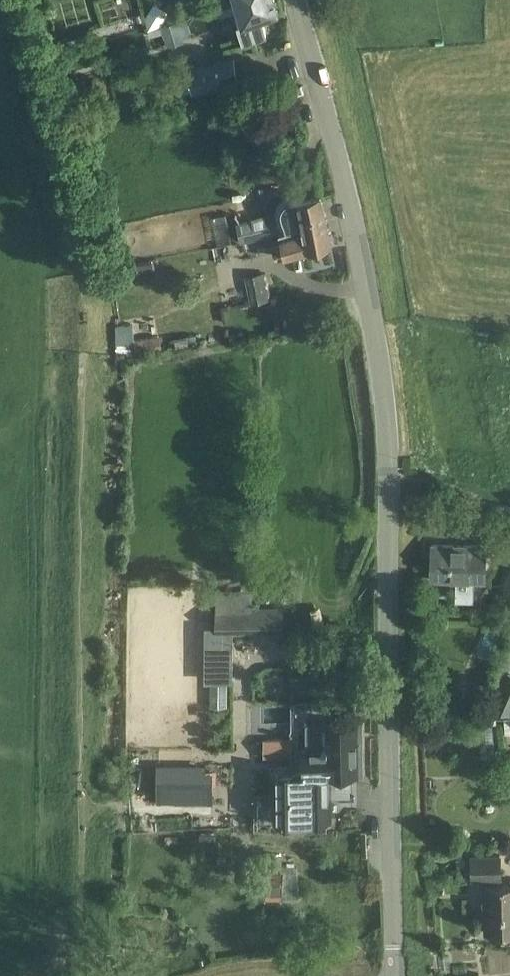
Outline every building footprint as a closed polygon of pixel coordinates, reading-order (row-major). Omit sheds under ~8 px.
[(202,14),(218,9),(237,3),(238,6),(256,1),(255,0),(221,0),(200,6),(202,14)] [(243,42),(267,35),(263,18),(279,13),(275,0),(255,0),(256,1),(238,6),(237,3),(218,9),(220,16),(235,12),(243,42)] [(154,2),(146,22),(159,27),(167,7),(154,2)] [(183,41),(178,21),(163,26),(168,46),(183,41)] [(86,32),(76,35),(79,44),(89,41),(86,32)] [(188,68),(193,90),(240,79),(235,57),(188,68)] [(295,229),(327,222),(322,196),(300,200),(293,199),(292,193),(290,193),(289,194),(287,194),(286,195),(285,196),(283,197),(282,198),(281,199),(280,200),(279,201),(278,202),(278,204),(277,205),(277,207),(276,208),(276,210),(276,211),(276,213),(240,220),(243,234),(244,238),(295,229)] [(227,213),(214,216),(218,243),(231,241),(227,213)] [(331,245),(327,222),(295,229),(296,234),(275,238),(278,256),(331,245)] [(125,277),(122,266),(114,269),(117,279),(125,277)] [(271,298),(266,272),(246,276),(251,302),(271,298)] [(486,545),(433,544),(432,580),(486,581),(486,545)] [(218,629),(204,629),(204,681),(233,681),(233,634),(283,634),(283,605),(252,605),(252,588),(218,588),(218,629)] [(509,713),(509,711),(509,674),(495,707),(509,713)] [(494,754),(493,721),(480,721),(480,754),(494,754)] [(357,775),(357,722),(328,722),(328,726),(324,726),(324,747),(304,747),(304,773),(277,774),(278,827),(334,827),(333,775),(357,775)] [(291,738),(264,738),(264,755),(290,755),(291,738)] [(213,764),(159,764),(159,801),(213,801),(213,764)] [(472,880),(503,880),(502,854),(471,854),(472,880)] [(487,933),(509,932),(509,884),(485,885),(487,933)]
